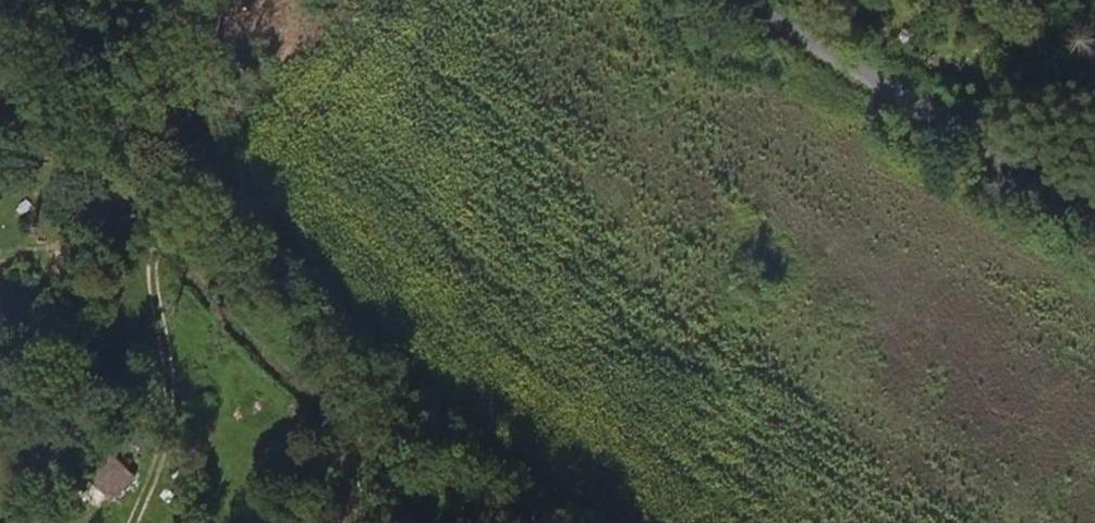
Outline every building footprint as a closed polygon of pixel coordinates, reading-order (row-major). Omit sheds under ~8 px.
[(134,477),(120,463),(97,485),(111,500),(134,477)]
